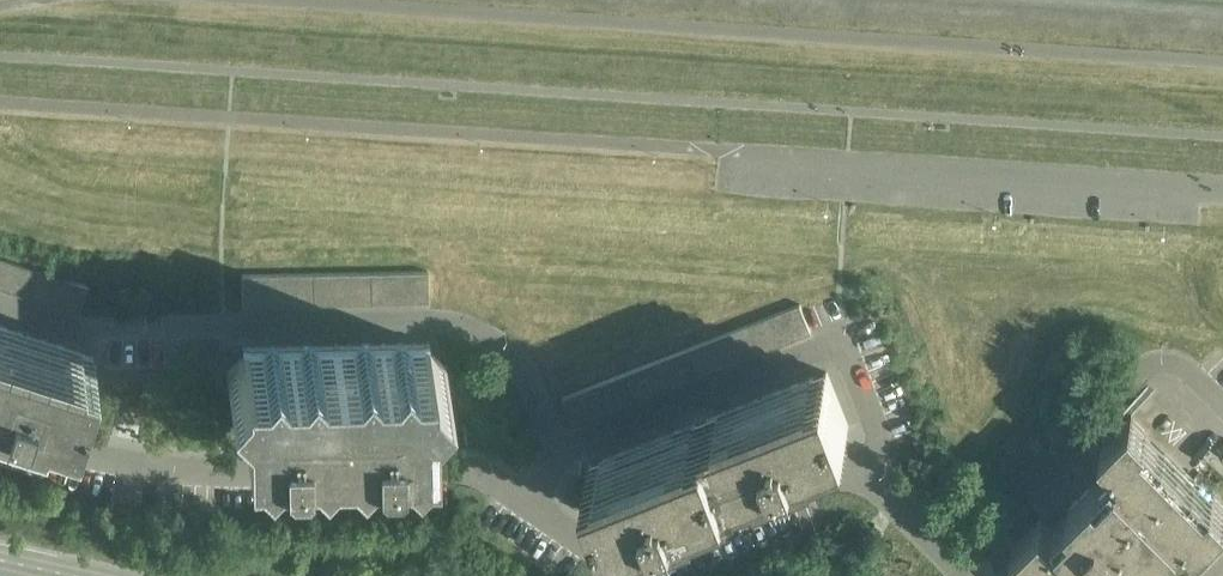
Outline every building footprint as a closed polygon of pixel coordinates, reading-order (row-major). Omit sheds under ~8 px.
[(11,291),(20,264),(7,259),(0,279),(0,288),(11,291)] [(11,291),(25,296),(34,268),(20,264),(11,291)] [(25,296),(39,300),(48,273),(34,268),(25,296)] [(414,271),(399,272),(400,302),(415,301),(414,271)] [(428,271),(414,271),(415,301),(429,301),(428,271)] [(356,272),(342,273),(343,303),(357,302),(356,272)] [(371,272),(356,272),(357,302),(371,302),(371,272)] [(385,272),(371,272),(371,302),(386,302),(385,272)] [(399,272),(385,272),(386,302),(400,302),(399,272)] [(39,300),(52,305),(61,277),(48,273),(39,300)] [(299,273),(284,274),(285,304),(299,304),(299,273)] [(313,273),(299,273),(299,304),(314,303),(313,273)] [(328,273),(313,273),(314,303),(328,303),(328,273)] [(342,273),(328,273),(328,303),(343,303),(342,273)] [(257,304),(256,274),(242,274),(242,305),(257,304)] [(270,274),(256,274),(257,304),(271,304),(270,274)] [(284,274),(270,274),(271,304),(285,304),(284,274)] [(52,305),(66,309),(75,282),(61,277),(52,305)] [(75,282),(66,309),(80,313),(88,286),(75,282)] [(800,305),(787,310),(799,337),(811,332),(800,305)] [(787,310),(775,314),(786,342),(799,337),(787,310)] [(775,314),(762,319),(774,347),(786,342),(775,314)] [(762,319),(750,324),(761,352),(774,347),(762,319)] [(750,324),(737,329),(749,357),(761,352),(750,324)] [(75,413),(93,357),(0,326),(0,388),(2,389),(0,396),(0,403),(20,410),(25,396),(75,413)] [(737,329),(725,334),(736,362),(749,357),(737,329)] [(725,334),(712,339),(724,367),(736,362),(725,334)] [(712,339),(700,344),(711,371),(724,367),(712,339)] [(439,377),(447,369),(430,352),(429,343),(243,347),(243,355),(227,373),(235,381),(230,385),(244,399),(245,433),(279,432),(279,438),(292,451),(300,443),(308,450),(320,438),(320,432),(356,431),(356,437),(369,449),(376,441),(384,449),(396,436),(396,430),(431,430),(430,395),(438,388),(444,381),(439,377)] [(700,344),(687,349),(698,377),(711,371),(700,344)] [(687,349),(675,354),(686,381),(698,377),(687,349)] [(675,354),(662,359),(673,386),(686,381),(675,354)] [(662,359),(637,368),(648,396),(673,386),(662,359)] [(648,396),(637,368),(625,373),(636,401),(648,396)] [(827,372),(670,434),(589,466),(610,520),(660,501),(665,514),(716,494),(711,481),(778,455),(783,468),(834,448),(828,435),(849,427),(827,372)] [(625,373),(612,378),(623,406),(636,401),(625,373)] [(612,378),(600,383),(611,411),(623,406),(612,378)] [(600,383),(587,388),(599,416),(611,411),(600,383)] [(587,388),(575,393),(586,421),(599,416),(587,388)] [(586,421),(575,393),(562,398),(573,426),(586,421)] [(1222,519),(1222,504),(1213,495),(1209,499),(1145,435),(1149,430),(1132,413),(1102,444),(1122,464),(1100,486),(1096,481),(1069,508),(1073,513),(1056,530),(1042,517),(1012,547),(1041,575),(1135,575),(1184,526),(1200,542),(1222,519)]
